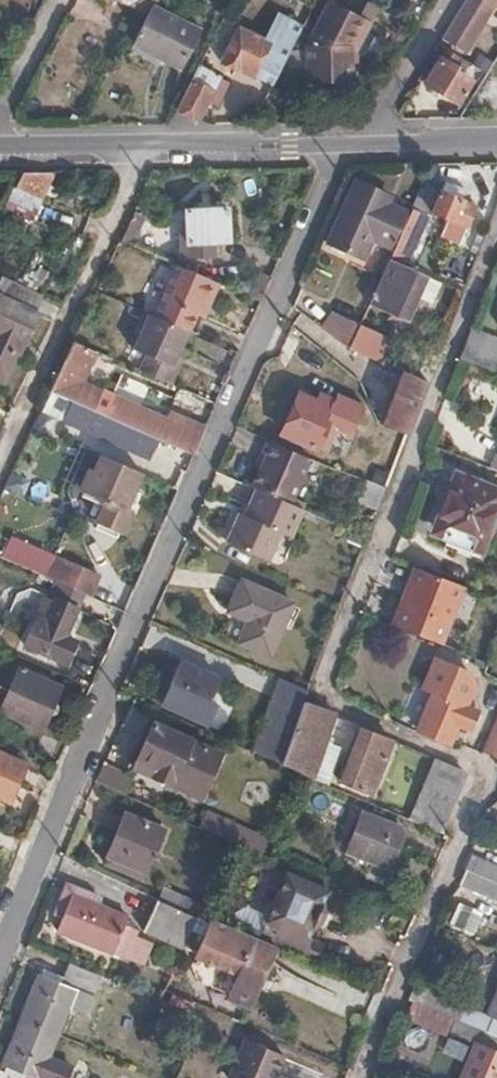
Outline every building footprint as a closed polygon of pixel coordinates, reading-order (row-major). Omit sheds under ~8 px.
[(133,9),(135,5),(138,0),(115,0),(133,9)] [(224,10),(235,15),(243,0),(229,0),(224,10)] [(442,35),(456,44),(472,20),(481,26),(495,2),(496,3),(496,0),(464,0),(442,35)] [(289,48),(273,79),(347,78),(347,45),(349,44),(362,19),(328,2),(304,48),(289,48)] [(178,67),(198,28),(149,4),(130,44),(178,67)] [(362,19),(349,44),(359,50),(373,26),(362,19)] [(472,20),(456,44),(466,50),(481,26),(472,20)] [(243,68),(271,83),(273,79),(289,48),(291,46),(266,33),(263,38),(237,25),(220,60),(241,71),(243,68)] [(451,66),(455,60),(445,53),(426,83),(457,102),(472,79),(451,66)] [(197,64),(176,105),(197,116),(206,100),(214,104),(226,79),(197,64)] [(41,203),(55,173),(23,173),(15,190),(41,203)] [(400,234),(408,216),(388,205),(391,199),(358,184),(328,245),(363,260),(373,242),(388,248),(396,233),(400,234)] [(466,193),(446,184),(433,213),(450,219),(443,234),(447,237),(451,231),(455,233),(460,223),(467,226),(475,208),(462,203),(466,193)] [(437,193),(422,185),(408,216),(400,234),(389,258),(407,266),(428,219),(426,218),(437,193)] [(201,243),(200,251),(214,250),(214,244),(228,243),(228,211),(186,212),(187,243),(201,243)] [(187,251),(200,251),(201,243),(187,243),(187,251)] [(458,289),(468,265),(446,255),(435,279),(458,289)] [(423,278),(388,261),(367,307),(404,324),(413,300),(415,300),(423,278)] [(209,302),(216,284),(172,263),(149,314),(185,331),(195,308),(200,297),(209,302)] [(450,290),(423,278),(415,300),(441,311),(450,290)] [(38,295),(4,279),(0,289),(0,380),(2,381),(15,353),(8,349),(13,337),(25,341),(37,314),(31,311),(38,295)] [(204,312),(209,302),(200,297),(195,308),(204,312)] [(182,348),(189,333),(185,331),(149,314),(126,366),(162,382),(168,368),(174,368),(182,348)] [(327,318),(320,337),(348,349),(356,331),(327,318)] [(348,349),(380,363),(391,340),(359,325),(356,331),(348,349)] [(472,332),(460,361),(494,373),(496,364),(496,341),(472,332)] [(19,354),(25,341),(13,337),(8,349),(15,353),(19,354)] [(95,351),(73,341),(49,392),(71,402),(95,351)] [(162,382),(173,387),(189,351),(182,348),(174,368),(168,368),(162,382)] [(387,428),(408,436),(428,383),(402,372),(383,426),(387,428)] [(324,406),(307,399),(290,437),(326,453),(336,428),(333,426),(341,406),(327,400),(324,406)] [(165,424),(111,400),(104,417),(157,442),(191,457),(204,430),(169,414),(165,424)] [(148,460),(157,442),(104,417),(71,402),(62,421),(148,460)] [(395,469),(408,436),(387,428),(383,440),(389,443),(381,463),(395,469)] [(293,504),(313,460),(271,442),(252,487),(263,492),(293,504)] [(125,510),(141,475),(103,457),(96,471),(89,469),(80,490),(106,501),(93,529),(119,539),(132,512),(125,510)] [(376,473),(391,480),(393,474),(378,468),(376,473)] [(496,518),(496,491),(457,476),(437,529),(486,547),(496,518)] [(289,535),(299,506),(293,504),(263,492),(251,517),(240,513),(227,543),(282,566),(292,536),(289,535)] [(85,594),(99,601),(109,578),(80,566),(70,588),(85,594)] [(463,589),(412,568),(386,625),(415,636),(440,646),(463,589)] [(85,594),(70,588),(54,581),(47,597),(55,600),(44,626),(36,623),(26,646),(66,663),(75,641),(65,636),(77,608),(80,609),(85,594)] [(290,605),(239,584),(227,613),(249,622),(240,645),(269,657),(290,605)] [(47,597),(36,623),(44,626),(55,600),(47,597)] [(417,729),(448,742),(456,726),(467,730),(475,711),(465,706),(473,684),(470,675),(433,659),(422,688),(431,692),(417,729)] [(189,694),(204,700),(213,678),(178,662),(160,704),(181,714),(189,694)] [(59,688),(17,669),(0,706),(0,711),(41,729),(59,688)] [(304,702),(309,690),(282,678),(272,703),(300,714),(304,702)] [(195,720),(204,700),(189,694),(181,714),(195,720)] [(280,764),(307,776),(311,778),(335,715),(304,702),(300,714),(280,764)] [(484,751),(496,757),(496,722),(484,751)] [(204,747),(152,724),(136,760),(157,769),(155,776),(186,789),(204,747)] [(382,759),(390,739),(362,727),(337,787),(356,795),(361,784),(372,789),(382,760),(382,759)] [(24,765),(0,754),(0,798),(7,802),(24,765)] [(421,825),(448,837),(474,775),(446,763),(421,825)] [(95,781),(125,795),(132,776),(103,764),(95,781)] [(102,864),(140,881),(162,830),(124,814),(102,864)] [(405,834),(362,815),(350,846),(366,852),(364,857),(389,868),(405,834)] [(228,841),(259,854),(265,839),(233,826),(228,841)] [(467,868),(496,880),(496,866),(471,856),(467,868)] [(467,868),(460,883),(496,898),(496,880),(467,868)] [(272,945),(314,963),(321,946),(305,939),(310,927),(320,923),(324,911),(320,902),(327,890),(286,873),(282,876),(275,879),(272,887),(276,894),(276,897),(274,900),(265,903),(262,911),(265,919),(258,939),(272,945)] [(96,901),(65,888),(52,919),(61,922),(57,935),(129,966),(139,945),(133,943),(136,937),(123,931),(126,925),(93,910),(96,901)] [(194,918),(196,912),(199,906),(161,889),(156,900),(194,918)] [(142,932),(181,949),(194,918),(156,900),(142,932)] [(454,903),(450,930),(476,933),(479,906),(454,903)] [(272,945),(258,939),(210,919),(196,951),(238,970),(229,994),(248,1003),(272,945)] [(22,1019),(57,1034),(69,1006),(87,1014),(103,977),(71,963),(65,977),(61,984),(40,975),(22,1019)] [(61,984),(65,977),(43,968),(40,975),(61,984)] [(414,983),(408,997),(443,1012),(481,1028),(496,1035),(496,991),(486,1015),(456,1002),(414,983)] [(187,1007),(190,999),(172,991),(169,999),(187,1007)] [(443,1012),(408,997),(401,1013),(437,1028),(443,1012)] [(65,1068),(47,1060),(57,1034),(22,1019),(3,1066),(25,1075),(24,1077),(60,1077),(65,1068)] [(408,1027),(404,1045),(421,1049),(425,1031),(408,1027)] [(481,1028),(460,1077),(496,1077),(496,1035),(481,1028)] [(244,1041),(227,1077),(276,1077),(284,1059),(244,1041)] [(7,1077),(24,1077),(25,1075),(3,1066),(0,1073),(0,1075),(7,1077)]
